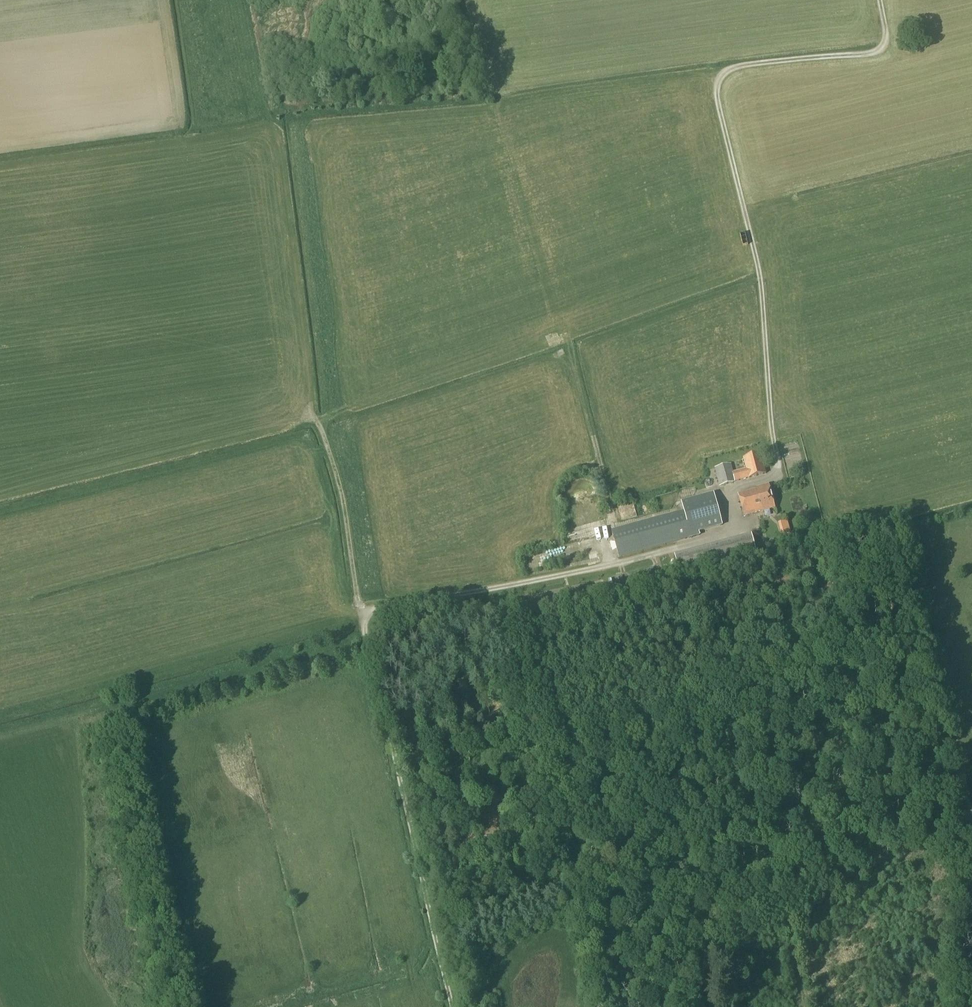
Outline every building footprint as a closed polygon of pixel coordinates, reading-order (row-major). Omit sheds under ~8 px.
[(551,338),(553,348),(563,346),(561,336),(551,338)] [(715,469),(719,487),(735,483),(766,474),(761,454),(743,459),(746,470),(734,473),(731,464),(715,469)] [(738,494),(744,516),(762,511),(762,512),(775,508),(769,485),(756,488),(757,489),(738,494)] [(675,514),(612,531),(620,558),(723,529),(712,490),(669,500),(675,514)] [(750,533),(674,554),(680,576),(756,554),(750,533)] [(576,543),(577,550),(586,547),(584,541),(576,543)]
